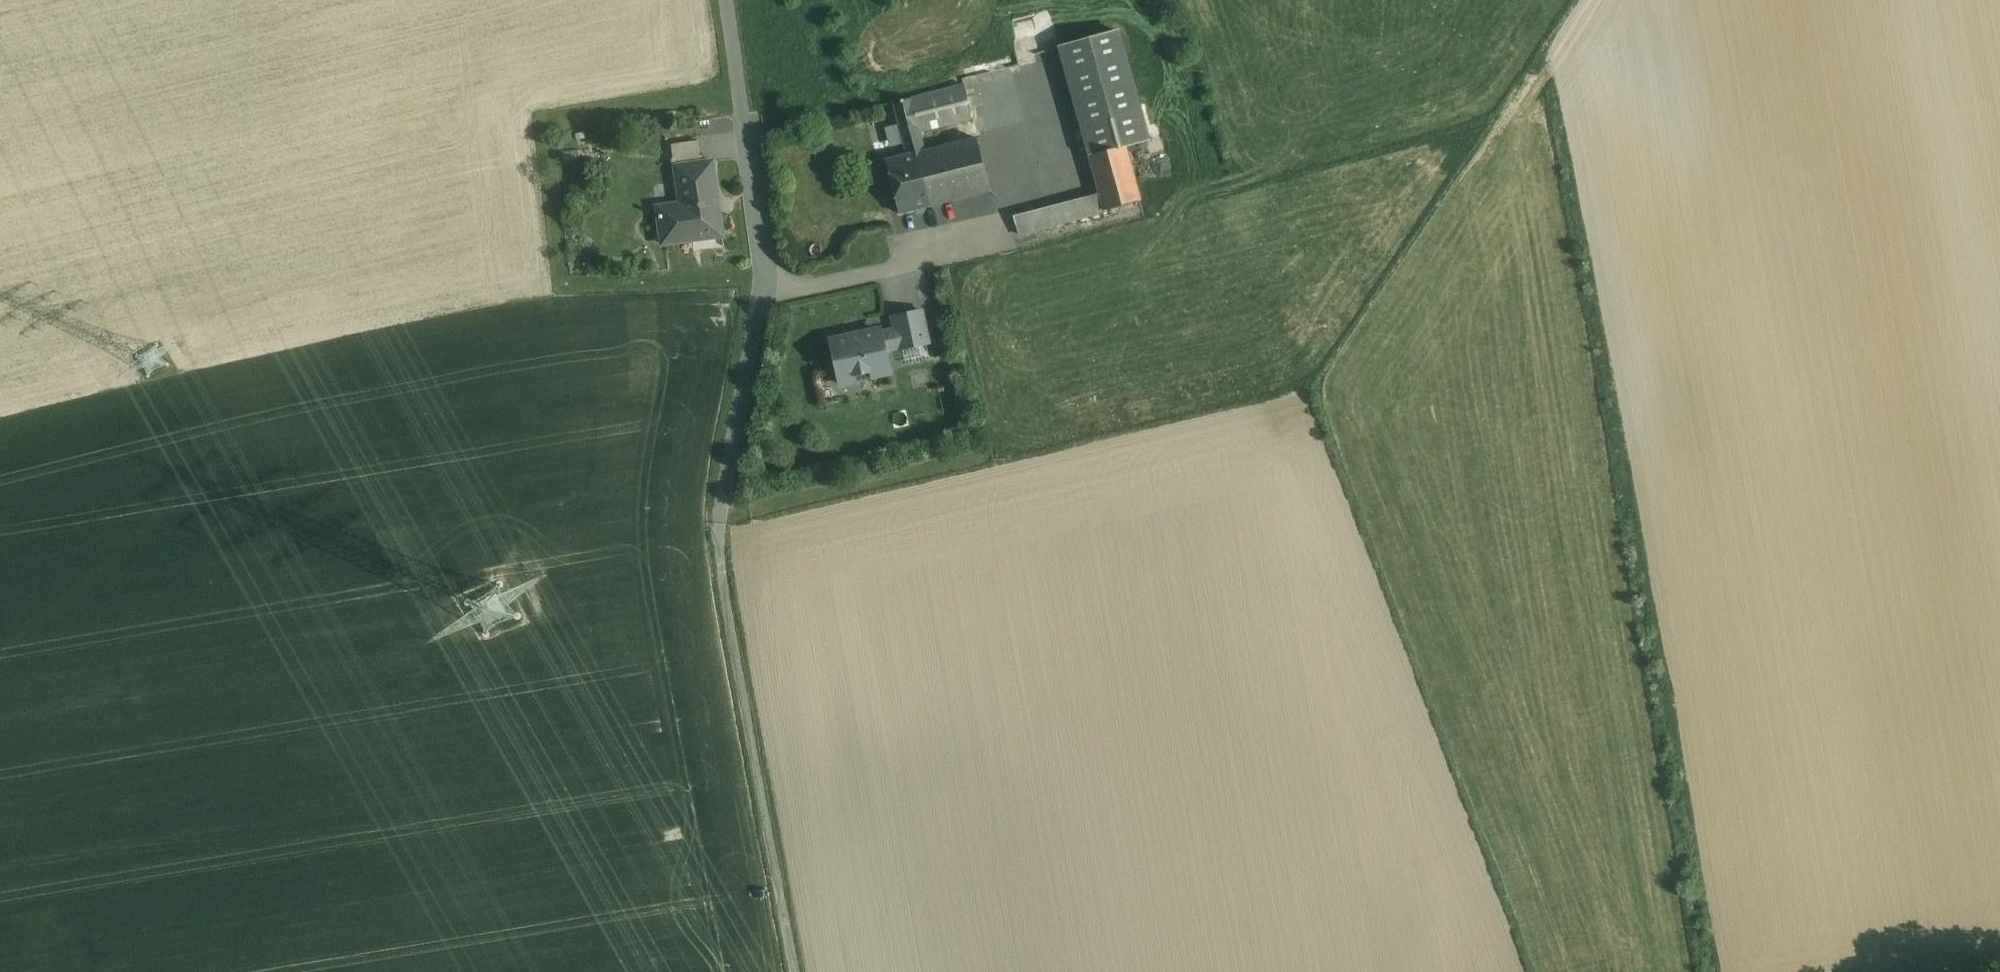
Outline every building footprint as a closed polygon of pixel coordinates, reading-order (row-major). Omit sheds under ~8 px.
[(1118,31),(1060,47),(1090,155),(1125,146),(1149,139),(1127,64),(1118,31)] [(965,84),(911,98),(920,131),(973,118),(965,84)] [(911,98),(893,102),(907,155),(925,150),(920,131),(911,98)] [(925,150),(907,155),(886,160),(899,213),(923,207),(990,190),(977,138),(925,150)] [(699,140),(672,144),(675,167),(676,167),(676,166),(702,162),(699,140)] [(1125,146),(1090,155),(1101,192),(1106,210),(1140,201),(1125,146)] [(702,162),(676,166),(676,167),(683,218),(660,221),(663,244),(707,238),(706,234),(723,231),(713,161),(702,162)] [(990,190),(923,207),(928,230),(982,216),(981,213),(994,210),(990,190)] [(1101,192),(1013,215),(1019,234),(1106,210),(1101,192)] [(922,310),(893,317),(900,349),(929,342),(922,310)] [(880,330),(832,340),(835,353),(832,353),(832,359),(833,365),(836,371),(838,370),(851,368),(853,379),(855,380),(861,380),(867,379),(873,376),(889,372),(880,330)] [(851,368),(838,370),(841,383),(855,380),(853,379),(851,368)]
